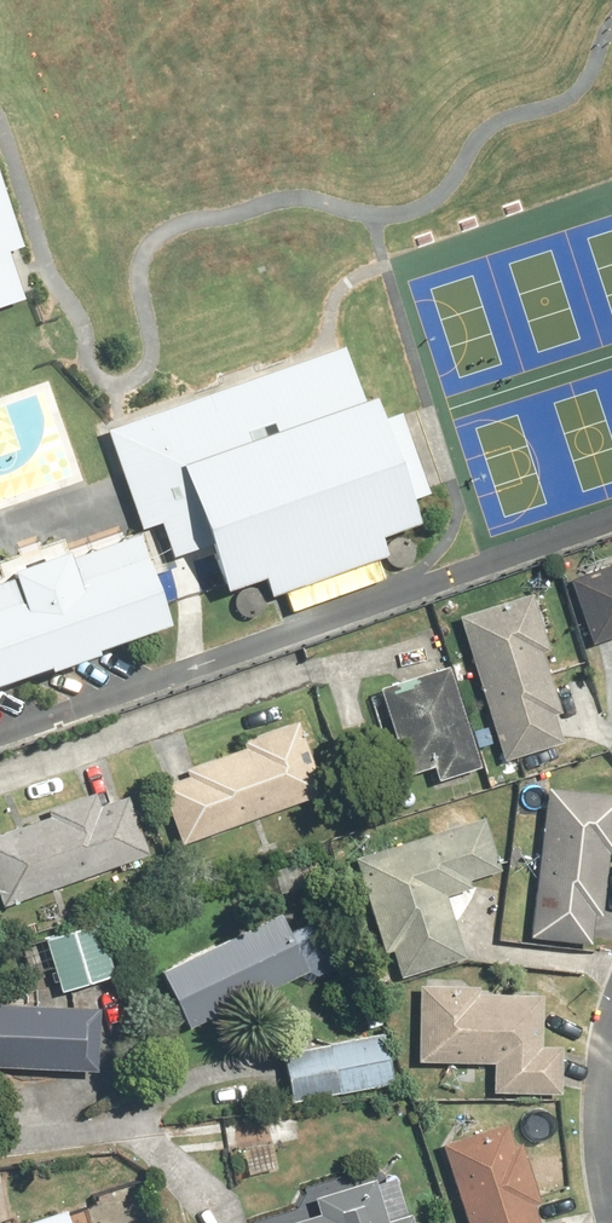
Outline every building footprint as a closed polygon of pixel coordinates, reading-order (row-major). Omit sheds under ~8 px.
[(34,287),(0,185),(0,298),(34,287)] [(353,343),(103,430),(140,535),(190,517),(218,595),(418,525),(353,343)] [(157,630),(121,541),(0,581),(0,687),(157,630)] [(557,585),(578,649),(611,637),(611,567),(557,585)] [(524,595),(454,618),(501,763),(571,740),(524,595)] [(445,664),(369,689),(404,797),(480,772),(445,664)] [(295,733),(151,780),(173,847),(317,800),(295,733)] [(147,862),(123,789),(0,828),(0,909),(147,862)] [(542,791),(525,943),(595,951),(611,799),(542,791)] [(478,819),(348,862),(389,985),(465,959),(444,896),(498,878),(478,819)] [(302,901),(153,976),(184,1037),(332,962),(302,901)] [(93,919),(35,940),(54,993),(112,973),(93,919)] [(543,996),(416,990),(413,1064),(490,1068),(488,1096),(563,1100),(565,1047),(541,1046),(543,996)] [(0,1003),(0,1074),(98,1079),(102,1009),(0,1003)] [(384,1032),(274,1053),(284,1105),(394,1084),(384,1032)] [(435,1139),(460,1222),(543,1222),(512,1117),(435,1139)] [(405,1213),(383,1219),(370,1177),(306,1196),(312,1215),(287,1222),(408,1222),(405,1213)] [(20,1222),(66,1222),(61,1209),(20,1222)]
